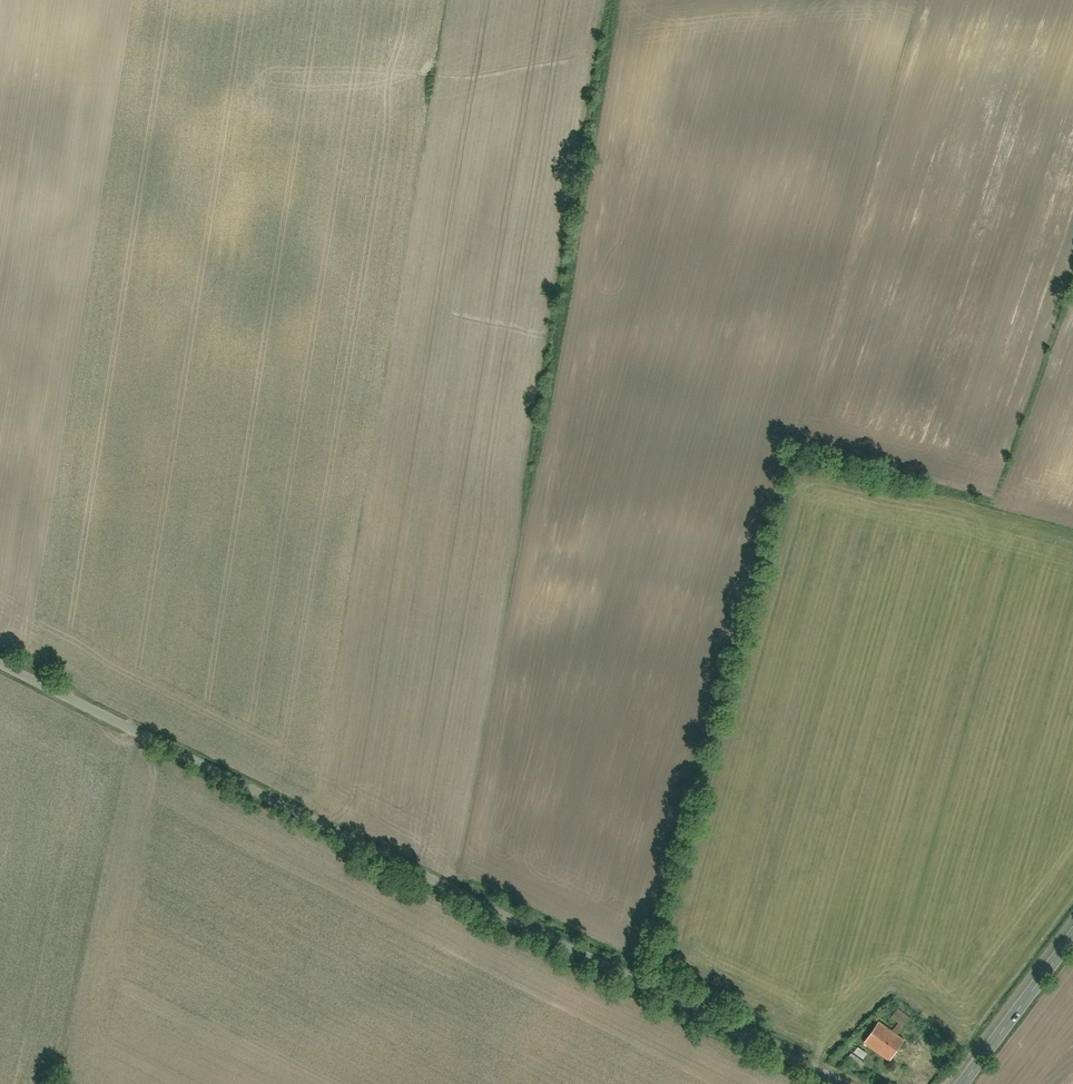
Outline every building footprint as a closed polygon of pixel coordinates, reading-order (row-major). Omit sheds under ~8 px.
[(875,1016),(863,1033),(890,1054),(902,1037),(875,1016)] [(860,1041),(852,1054),(874,1068),(883,1055),(860,1041)]
